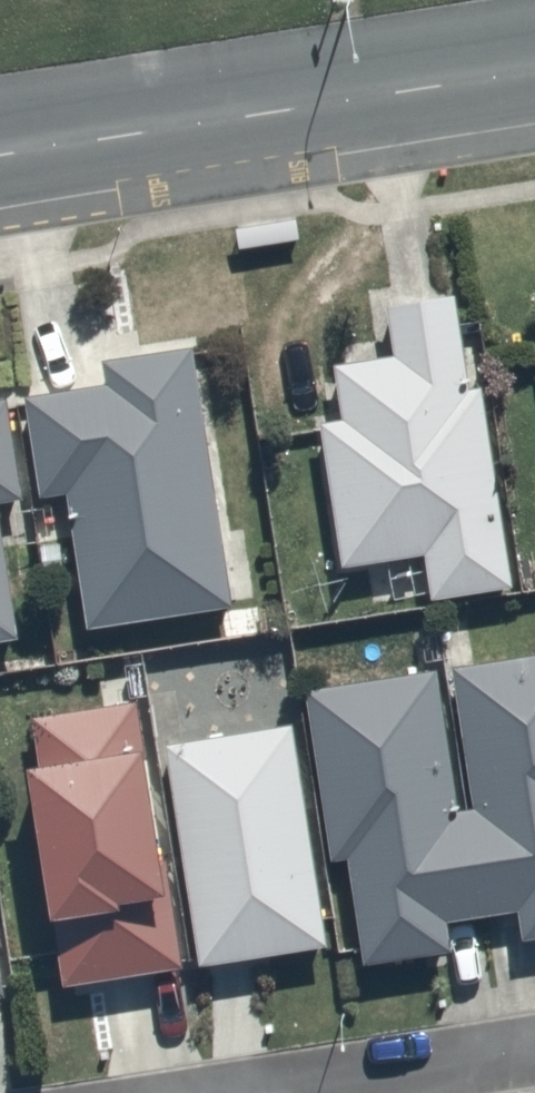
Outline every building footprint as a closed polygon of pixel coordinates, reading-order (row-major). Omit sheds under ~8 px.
[(239,244),(299,235),(296,214),(235,223),(239,244)] [(310,420),(335,564),(412,550),(420,593),(502,579),(451,283),(378,296),(387,349),(319,361),(328,417),(310,420)] [(13,386),(29,490),(54,486),(76,624),(221,602),(180,341),(92,355),(95,373),(13,386)] [(2,391),(0,392),(0,506),(20,502),(2,391)] [(15,639),(0,546),(0,641),(15,639)] [(449,659),(470,800),(453,802),(433,661),(295,681),(320,852),(339,849),(355,959),(442,946),(438,916),(505,906),(509,931),(534,927),(534,647),(449,659)] [(36,750),(14,753),(48,982),(169,964),(129,695),(30,710),(36,750)] [(317,939),(286,714),(154,733),(185,957),(317,939)]
